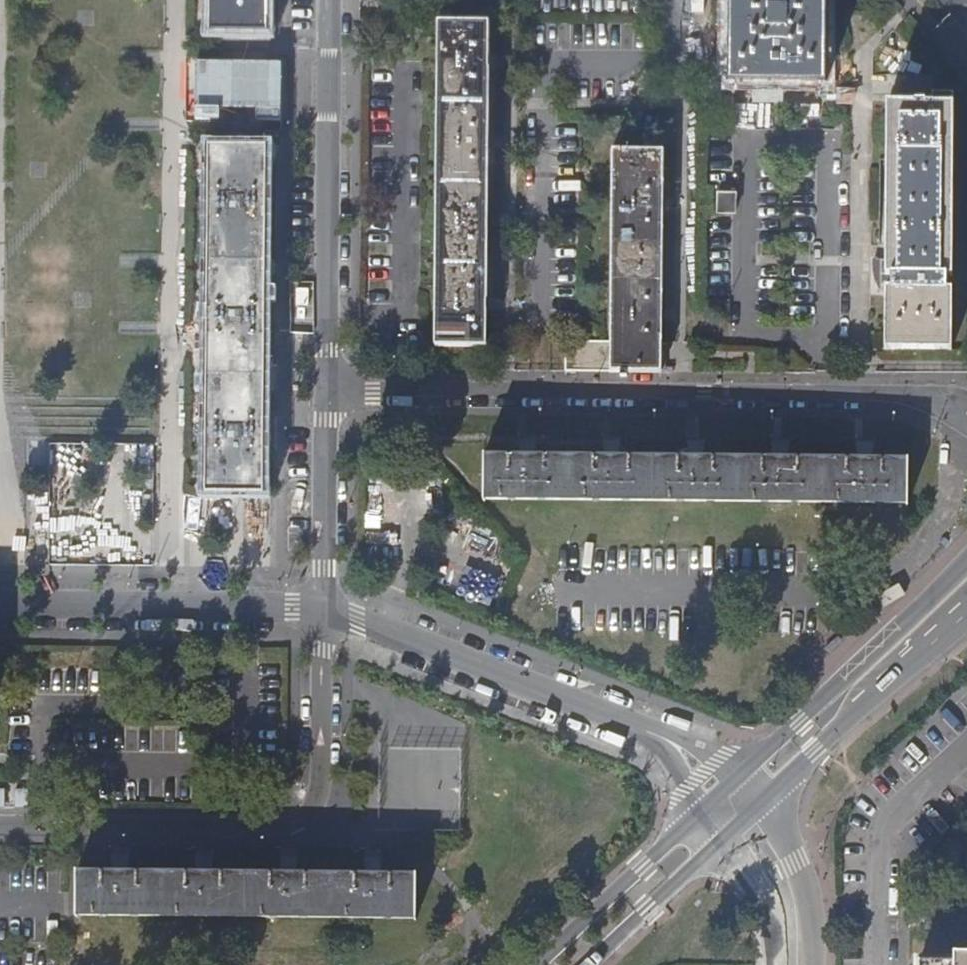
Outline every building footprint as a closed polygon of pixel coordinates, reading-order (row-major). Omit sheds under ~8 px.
[(209,34),(269,35),(269,0),(209,0),(209,34)] [(730,86),(827,87),(827,85),(828,0),(732,0),(730,86)] [(488,23),(438,22),(435,346),(486,346),(488,23)] [(911,104),(890,104),(887,351),(954,351),(957,92),(936,92),(936,98),(911,98),(911,104)] [(268,147),(208,146),(205,493),(265,494),(268,147)] [(663,151),(612,150),(611,342),(565,341),(566,371),(621,372),(620,377),(627,377),(627,372),(661,373),(661,337),(663,151)] [(735,192),(716,192),(716,213),(735,214),(735,192)] [(539,446),(522,446),(522,456),(539,456),(539,446)] [(622,447),(605,447),(606,457),(622,457),(622,447)] [(706,448),(689,448),(689,458),(705,459),(706,448)] [(790,449),(773,449),(774,459),(789,459),(790,449)] [(874,451),(858,450),(858,461),(874,461),(874,451)] [(522,456),(484,456),(484,500),(910,505),(910,461),(874,461),(858,461),(789,459),(774,459),(705,459),(689,458),(622,457),(606,457),(539,456),(522,456)] [(18,789),(18,806),(30,806),(30,789),(18,789)] [(131,862),(114,862),(116,872),(131,872),(131,862)] [(215,864),(198,863),(199,873),(214,873),(215,864)] [(298,864),(282,864),(282,874),(298,874),(298,864)] [(381,865),(365,865),(366,874),(381,875),(381,865)] [(116,872),(79,872),(79,915),(415,918),(416,875),(381,875),(366,874),(298,874),(282,874),(214,873),(199,873),(131,872),(116,872)] [(955,955),(955,964),(919,963),(919,964),(966,964),(966,955),(955,955)]
